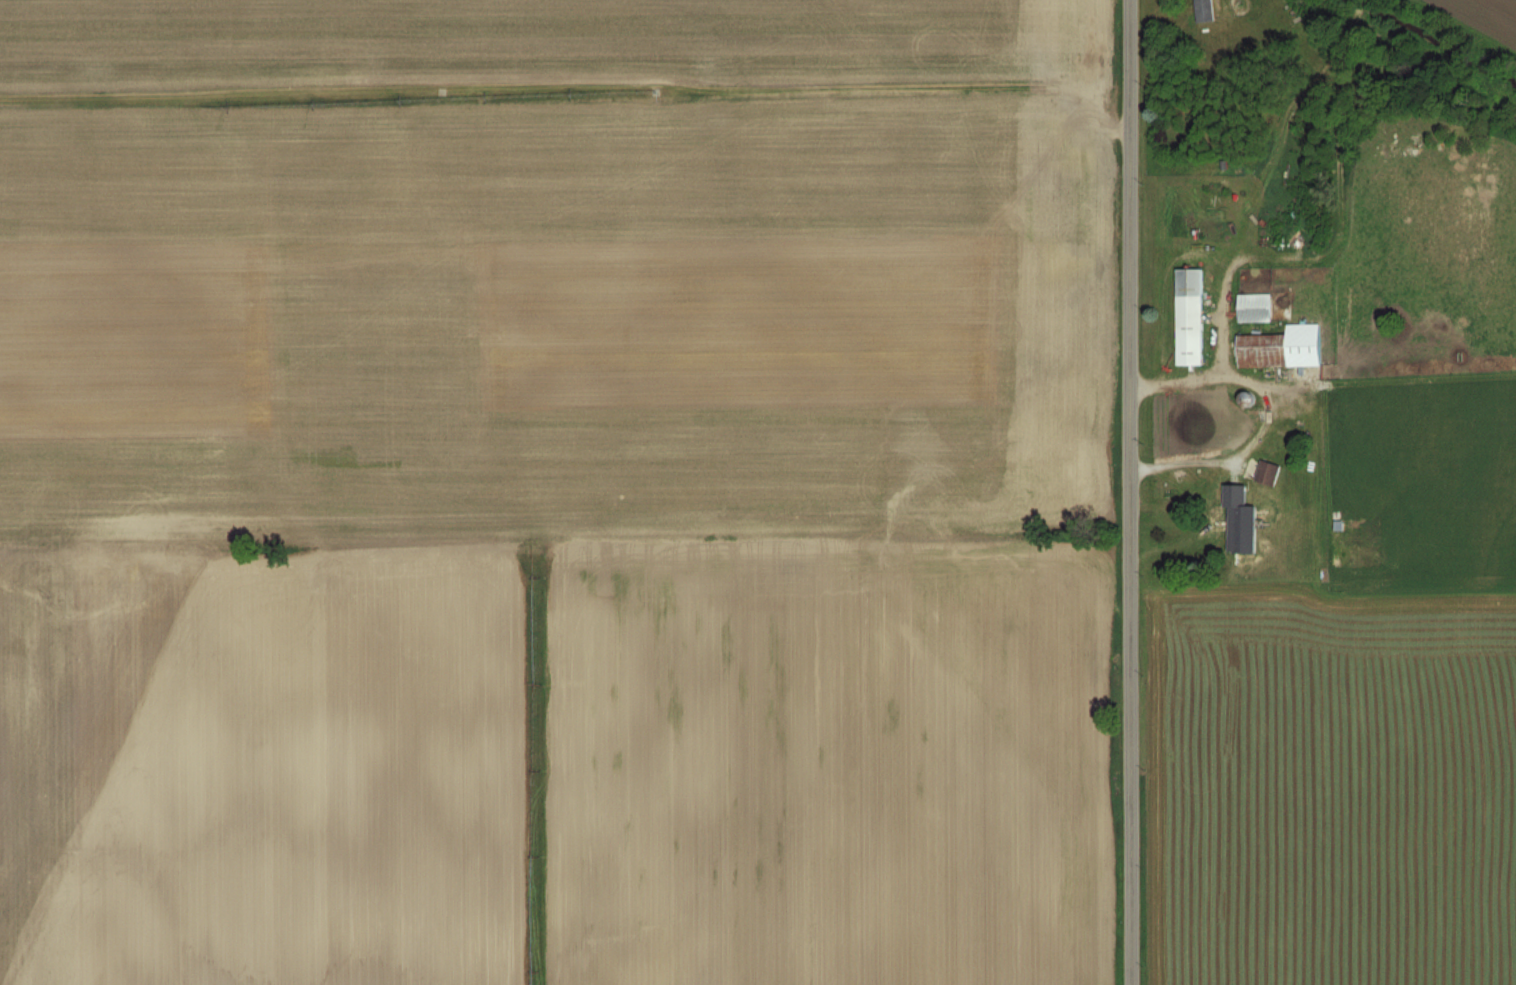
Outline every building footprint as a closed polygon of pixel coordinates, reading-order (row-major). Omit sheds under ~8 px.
[(1214,20),(1212,0),(1194,0),(1195,21),(1214,20)] [(1202,365),(1202,268),(1177,268),(1177,365),(1202,365)] [(1271,321),(1271,293),(1238,293),(1238,321),(1271,321)] [(1287,334),(1238,334),(1238,366),(1321,365),(1320,323),(1287,324),(1287,334)] [(1281,465),(1261,459),(1255,481),(1275,486),(1281,465)] [(1244,506),(1238,527),(1262,533),(1271,498),(1253,494),(1249,507),(1244,506)]
